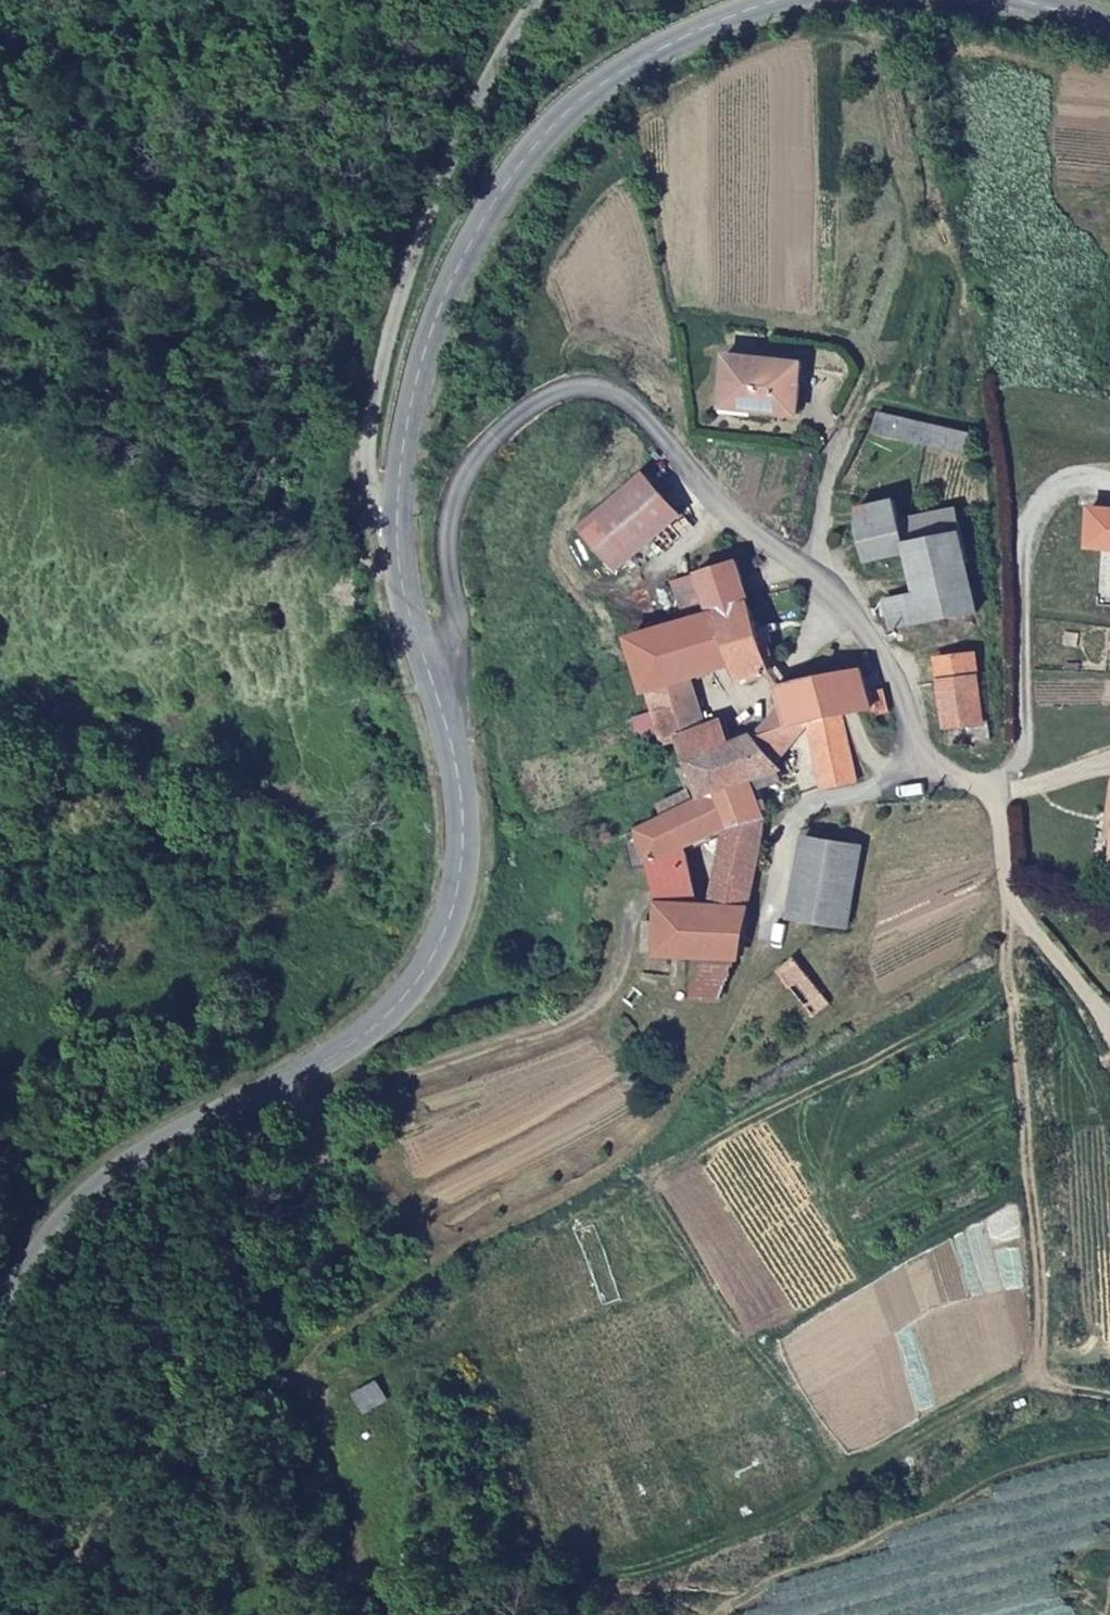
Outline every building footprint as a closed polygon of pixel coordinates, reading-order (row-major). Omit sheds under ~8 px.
[(794,411),(798,357),(721,353),(719,407),(794,411)] [(966,434),(882,409),(874,429),(960,455),(966,434)] [(679,513),(641,475),(580,531),(619,568),(679,513)] [(1084,504),(1082,543),(1109,545),(1109,506),(1084,504)] [(899,551),(955,534),(949,509),(892,525),(888,506),(855,514),(854,544),(863,571),(902,560),(899,551)] [(976,615),(955,534),(899,551),(902,560),(913,600),(920,627),(976,615)] [(670,581),(683,622),(750,601),(736,560),(670,581)] [(884,606),(891,636),(920,627),(913,600),(884,606)] [(683,622),(631,638),(648,689),(704,671),(767,651),(750,601),(683,622)] [(966,745),(991,741),(991,717),(984,718),(972,652),(937,658),(950,738),(965,738),(966,745)] [(862,665),(815,676),(780,684),(791,726),(808,721),(809,728),(824,783),(857,776),(844,711),(861,708),(874,704),(870,690),(862,665)] [(704,671),(648,689),(666,744),(683,738),(722,725),(704,671)] [(884,687),(870,690),(874,704),(861,708),(864,718),(890,709),(884,687)] [(808,721),(791,726),(754,736),(780,763),(809,728),(808,721)] [(683,738),(691,761),(727,746),(722,725),(683,738)] [(727,746),(691,761),(699,784),(703,794),(720,787),(751,775),(780,763),(754,736),(727,746)] [(786,780),(780,763),(751,775),(755,789),(786,780)] [(731,825),(763,815),(755,789),(751,775),(720,787),(731,825)] [(703,794),(699,784),(663,803),(667,813),(703,794)] [(667,813),(640,826),(653,865),(657,880),(697,880),(689,842),(729,825),(731,825),(720,787),(703,794),(667,813)] [(747,906),(763,815),(731,825),(729,825),(717,904),(747,906)] [(640,826),(627,833),(637,870),(653,865),(640,826)] [(847,924),(864,840),(809,829),(793,912),(847,924)] [(657,880),(664,900),(702,902),(697,880),(657,880)] [(660,919),(659,954),(737,955),(747,906),(717,904),(702,902),(664,900),(660,919)] [(646,921),(646,954),(659,954),(660,919),(646,921)] [(797,951),(777,963),(811,1011),(831,998),(797,951)] [(377,1365),(362,1373),(370,1375),(385,1378),(377,1365)] [(385,1378),(370,1375),(367,1376),(375,1387),(386,1381),(385,1378)] [(367,1376),(357,1380),(365,1393),(375,1387),(367,1376)] [(405,1439),(405,1427),(392,1409),(375,1409),(367,1412),(360,1417),(355,1428),(359,1444),(365,1452),(375,1456),(384,1457),(390,1455),(402,1446),(405,1439)]
